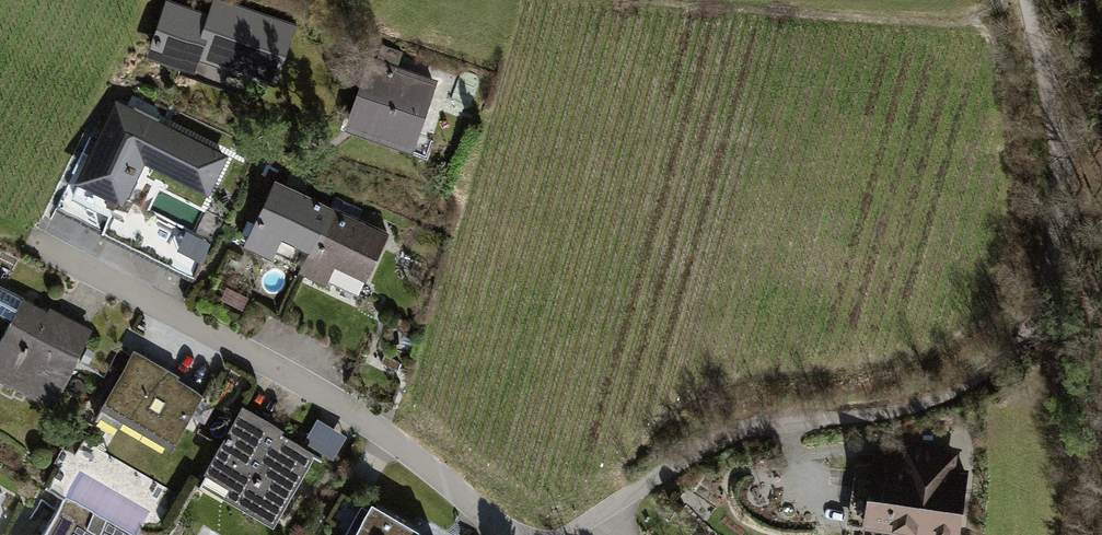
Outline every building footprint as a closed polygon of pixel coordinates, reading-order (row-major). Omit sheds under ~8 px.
[(169,10),(150,66),(276,109),(302,34),(217,5),(210,24),(169,10)] [(373,65),(347,142),(429,170),(455,93),(373,65)] [(247,170),(118,109),(81,182),(132,203),(149,161),(230,198),(247,170)] [(336,209),(279,183),(248,250),(305,276),(336,209)] [(393,235),(336,209),(305,276),(362,302),(393,235)] [(191,230),(174,264),(200,277),(218,245),(191,230)] [(0,360),(0,375),(55,406),(99,332),(33,296),(0,360)] [(207,388),(138,352),(102,420),(175,457),(207,388)] [(246,410),(204,483),(286,530),(328,458),(246,410)] [(320,418),(305,442),(335,460),(349,436),(320,418)] [(858,523),(926,534),(968,534),(978,478),(963,475),(965,459),(916,451),(913,467),(868,460),(858,523)] [(82,474),(48,534),(142,534),(155,514),(82,474)] [(340,490),(315,534),(416,534),(416,533),(340,490)]
